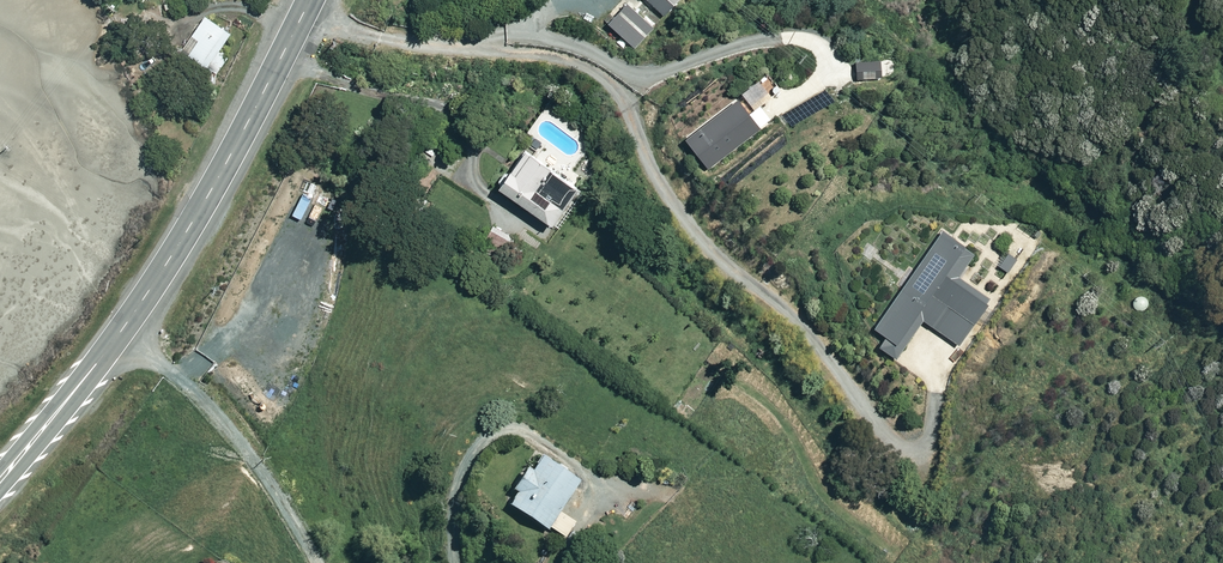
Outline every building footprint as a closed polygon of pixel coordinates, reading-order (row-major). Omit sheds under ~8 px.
[(657,17),(674,0),(638,0),(657,17)] [(652,27),(622,1),(605,21),(634,47),(652,27)] [(202,18),(180,62),(213,79),(236,34),(202,18)] [(514,144),(487,183),(549,225),(576,185),(514,144)] [(490,220),(476,244),(509,262),(522,238),(490,220)] [(871,345),(895,361),(922,322),(959,348),(993,299),(958,274),(975,250),(935,223),(865,324),(879,334),(871,345)] [(1014,257),(1003,253),(997,267),(1008,271),(1014,257)] [(1145,296),(1139,294),(1132,297),(1129,303),(1130,308),(1134,311),(1138,313),(1145,311),(1148,307),(1148,300),(1145,296)] [(537,452),(506,507),(547,530),(579,475),(537,452)]
